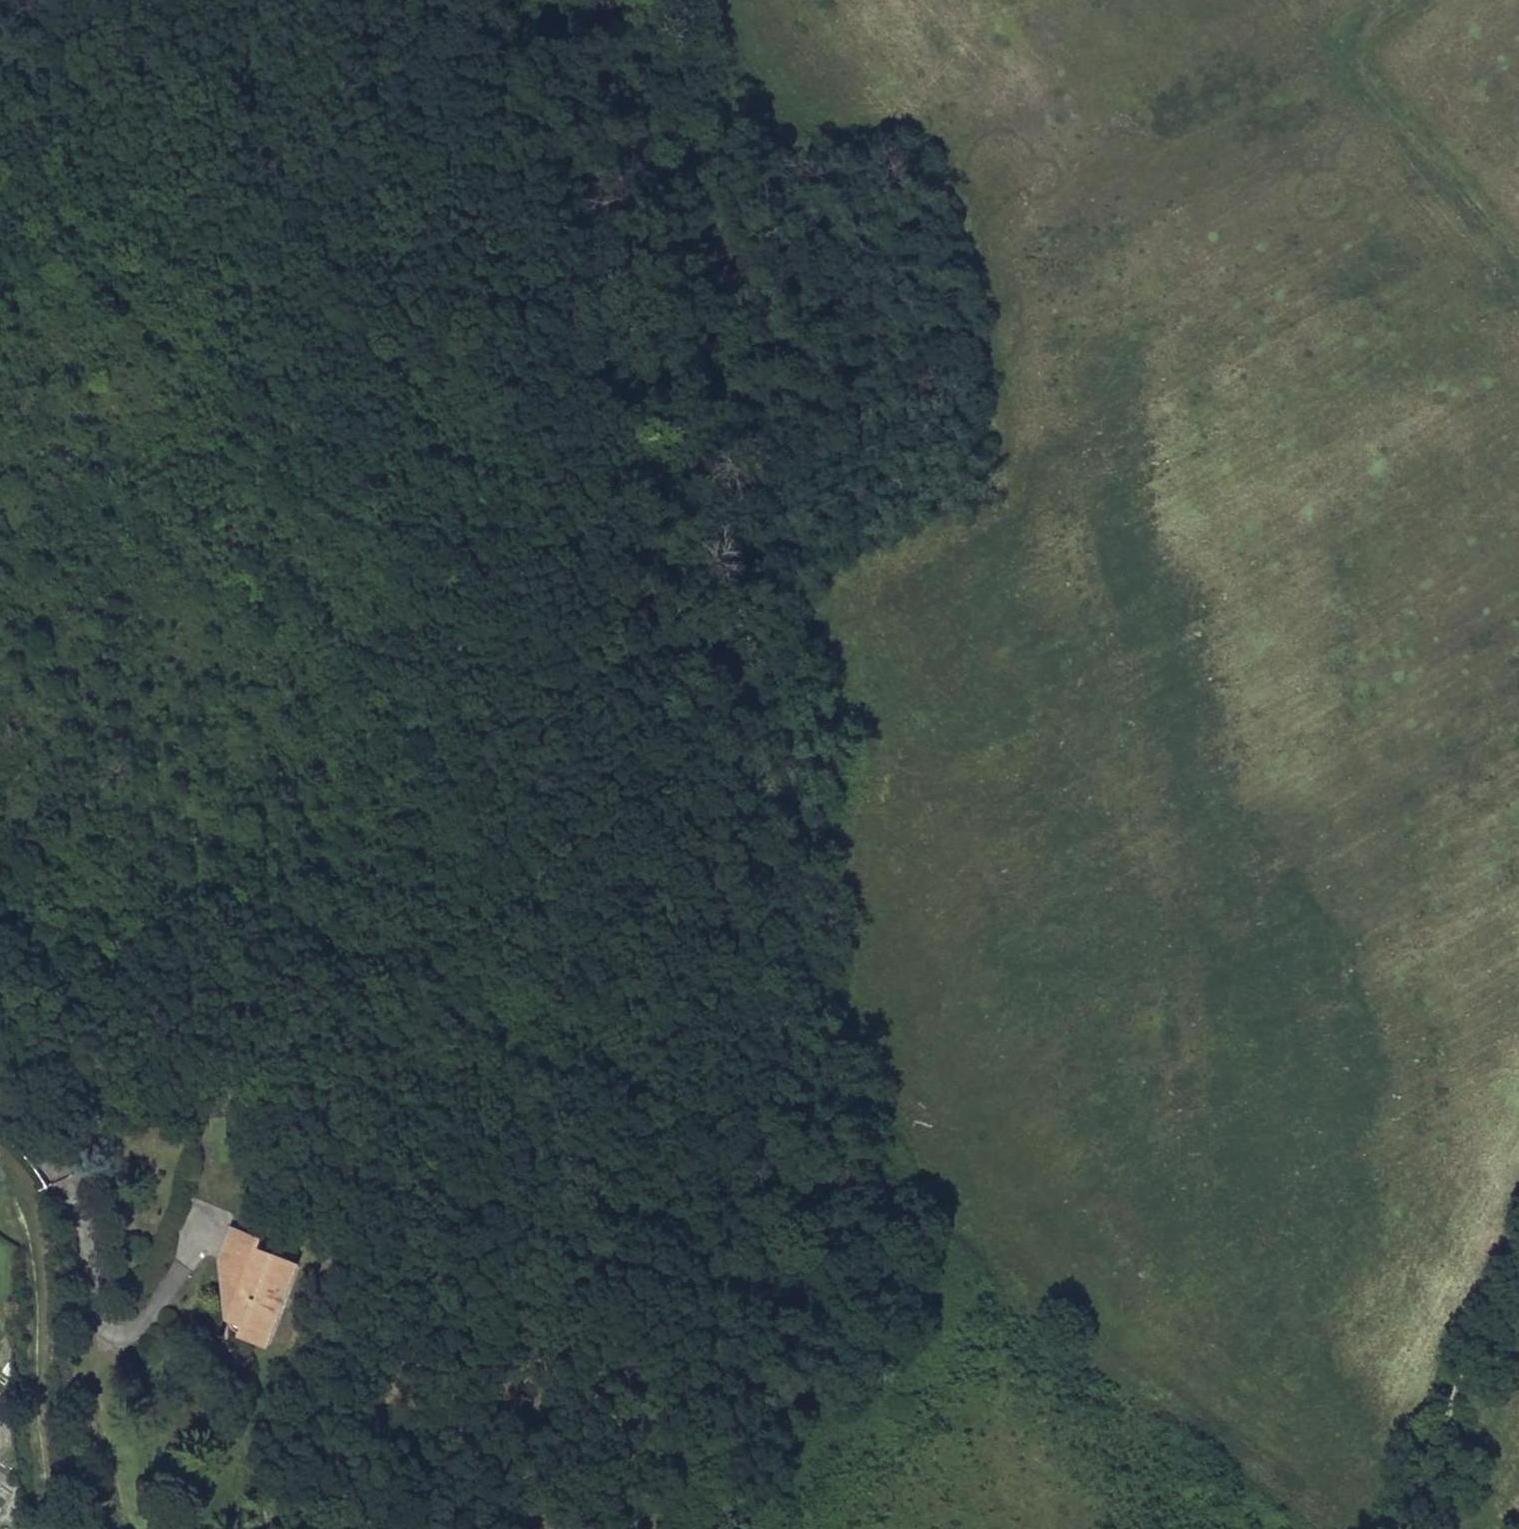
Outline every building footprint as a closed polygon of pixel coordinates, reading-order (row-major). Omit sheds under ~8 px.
[(274,1331),(297,1267),(259,1253),(263,1243),(235,1233),(223,1265),(229,1267),(223,1278),(227,1314),(245,1321),(274,1331)] [(268,1346),(274,1331),(245,1321),(240,1336),(268,1346)]
